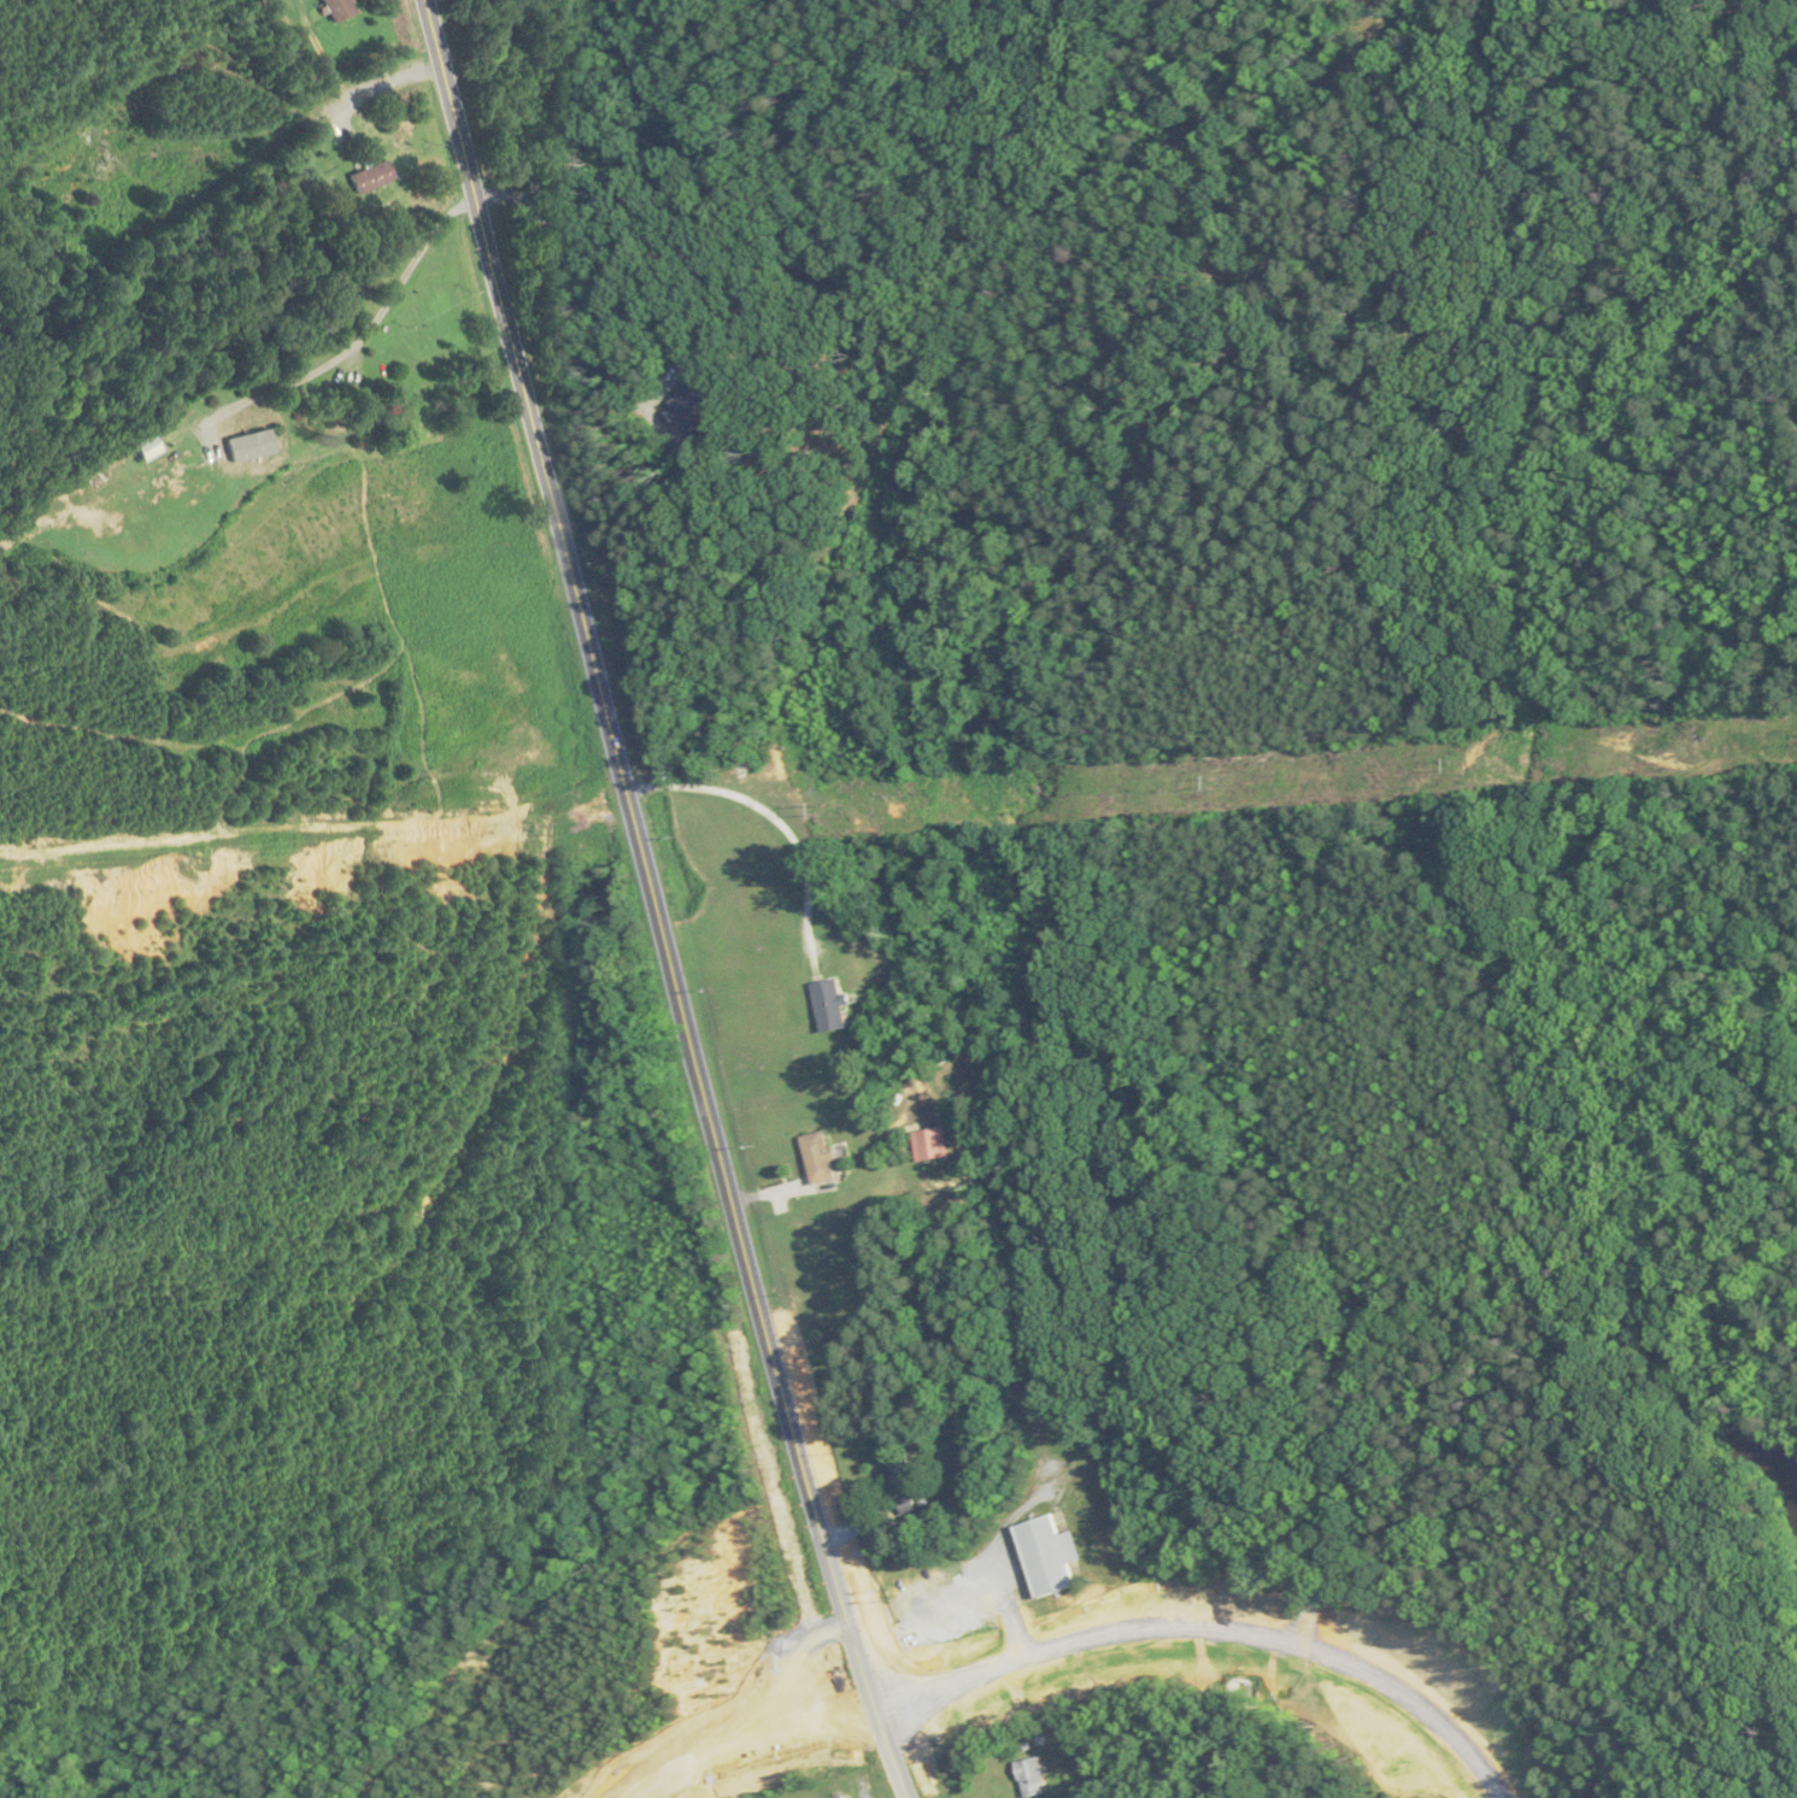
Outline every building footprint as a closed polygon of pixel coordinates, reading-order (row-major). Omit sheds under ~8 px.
[(347,0),(314,0),(339,21),(353,5),(347,0)] [(346,176),(353,196),(392,182),(384,162),(346,176)] [(226,428),(259,468),(278,454),(244,413),(226,428)] [(158,454),(149,437),(131,447),(140,464),(158,454)] [(812,983),(820,1033),(847,1029),(839,979),(812,983)] [(910,1133),(915,1162),(949,1157),(944,1127),(910,1133)] [(825,1132),(800,1138),(811,1187),(836,1181),(825,1132)] [(886,1458),(894,1496),(913,1492),(905,1454),(886,1458)] [(904,1513),(916,1509),(912,1497),(900,1502),(904,1513)] [(1034,1598),(1077,1586),(1071,1563),(1081,1560),(1072,1531),(1057,1535),(1051,1515),(1014,1526),(1034,1598)] [(1048,1793),(1039,1757),(1014,1763),(1023,1797),(1029,1797),(1048,1793)]
